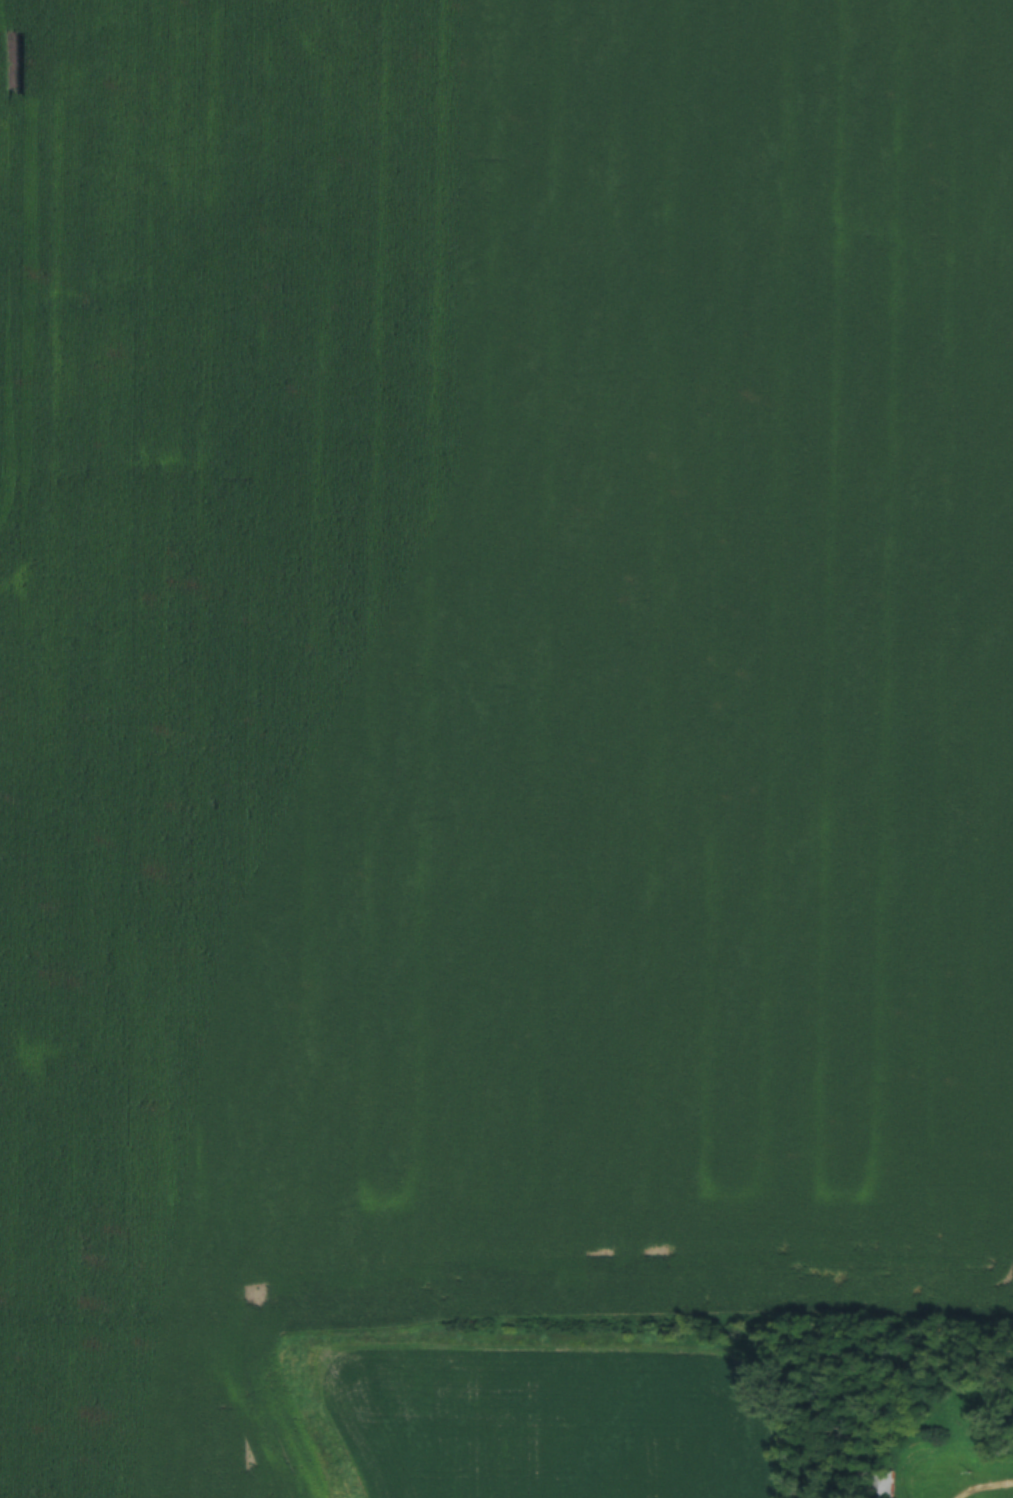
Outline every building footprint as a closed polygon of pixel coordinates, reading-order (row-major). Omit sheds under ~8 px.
[(895,1473),(878,1473),(878,1497),(895,1497),(895,1473)]
